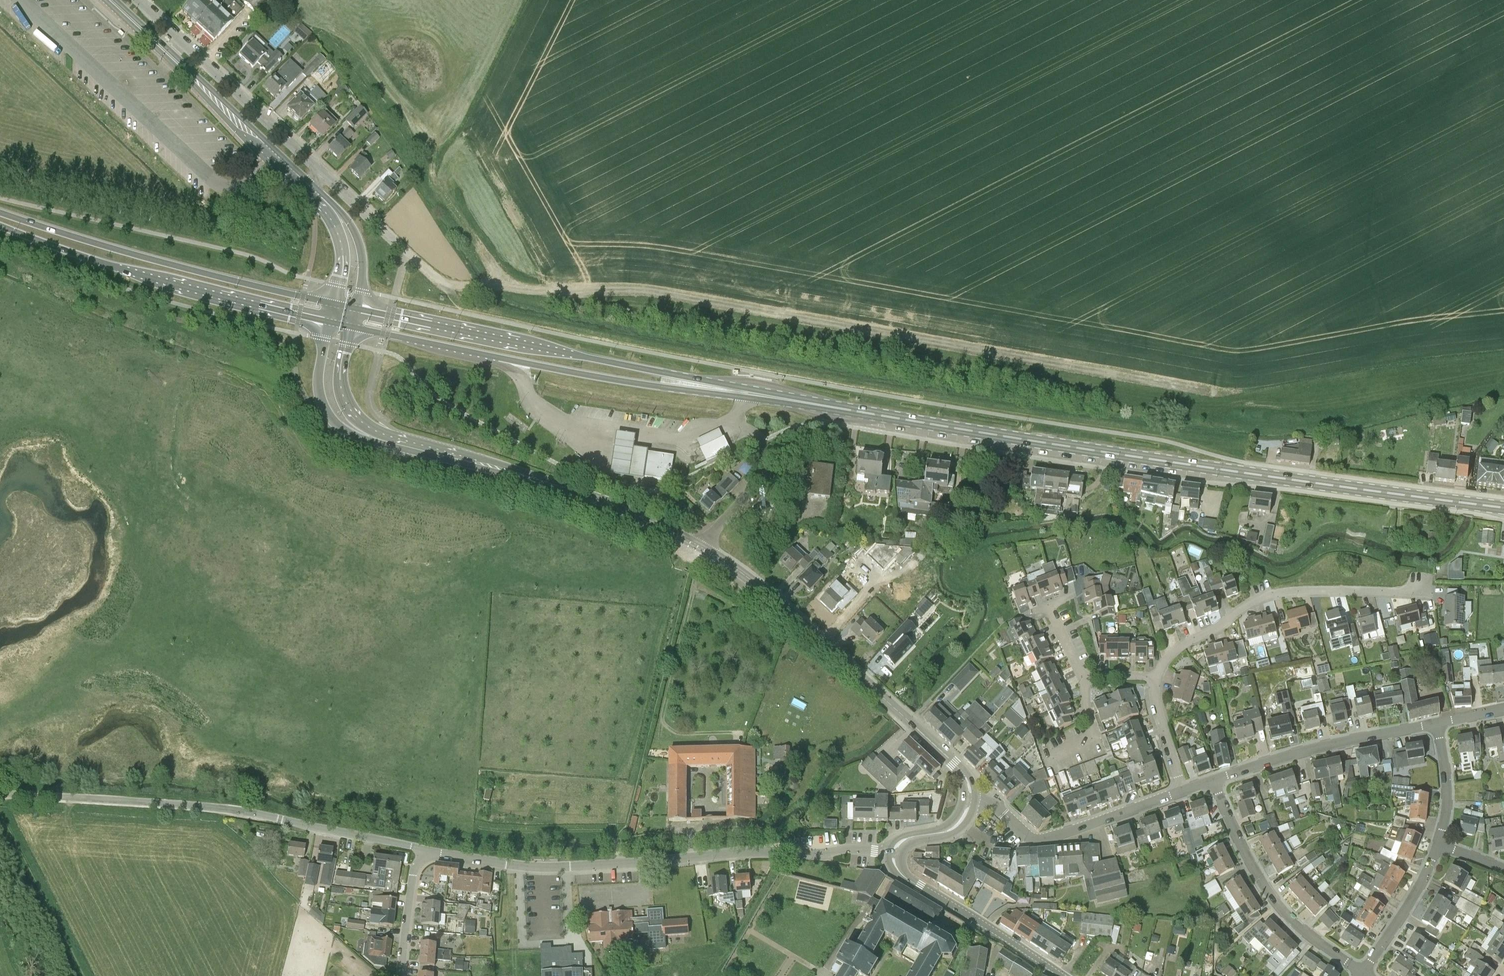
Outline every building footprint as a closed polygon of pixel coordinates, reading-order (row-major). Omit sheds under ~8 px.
[(219,0),(194,0),(190,5),(183,12),(191,20),(191,22),(193,24),(196,24),(219,0)] [(232,22),(242,11),(242,10),(244,7),(237,0),(234,3),(232,1),(233,0),(219,0),(196,24),(213,41),(214,41),(220,34),(232,22)] [(253,13),(265,1),(264,0),(246,0),(243,3),(253,13)] [(311,35),(306,29),(302,24),(294,32),(303,42),(311,35)] [(265,54),(262,51),(268,45),(255,33),(249,40),(251,42),(246,48),(239,55),(253,68),(258,63),(262,66),(260,69),(267,75),(283,57),(277,50),(272,56),(268,52),(265,54)] [(303,72),(302,73),(307,78),(316,69),(317,69),(325,60),(320,55),(316,60),(315,59),(303,72)] [(264,88),(274,98),(286,86),(288,88),(302,73),(303,72),(291,60),(264,88)] [(349,91),(348,91),(343,85),(334,93),(340,100),(349,91)] [(300,122),(314,107),(318,102),(305,90),(300,94),(286,109),(294,117),(294,119),(296,121),(298,120),(300,122)] [(345,120),(353,129),(368,114),(360,106),(345,120)] [(329,131),(335,125),(338,122),(325,110),(322,113),(317,119),(310,126),(322,138),(329,131)] [(345,152),(349,148),(345,144),(354,134),(349,129),(344,134),(344,133),(328,150),(338,159),(345,152)] [(365,141),(371,147),(380,138),(375,132),(365,141)] [(385,155),(389,160),(390,159),(395,156),(391,150),(386,154),(385,155)] [(370,168),(365,164),(370,159),(363,153),(354,162),(356,163),(349,170),(359,179),(370,168)] [(384,203),(396,190),(392,185),(398,179),(396,177),(402,171),(399,168),(393,174),(388,170),(381,177),(386,182),(381,187),(374,194),(384,203)] [(1471,413),(1470,408),(1462,408),(1462,412),(1461,425),(1470,426),(1471,413)] [(1456,420),(1454,414),(1443,416),(1432,418),(1433,428),(1446,426),(1445,422),(1456,420)] [(637,435),(617,432),(611,474),(642,480),(643,478),(643,477),(647,453),(646,453),(647,452),(635,450),(637,435)] [(1299,443),(1298,452),(1294,452),(1293,463),(1309,465),(1312,445),(1312,440),(1300,438),(1299,443)] [(703,455),(708,465),(732,453),(727,444),(725,439),(701,451),(703,455)] [(1462,457),(1462,453),(1464,439),(1459,439),(1457,459),(1456,465),(1456,467),(1457,467),(1455,478),(1467,480),(1469,458),(1462,457)] [(1277,451),(1276,461),(1293,463),(1294,452),(1282,450),(1281,452),(1277,451)] [(648,452),(647,452),(646,453),(647,453),(643,477),(643,478),(644,478),(644,477),(670,481),(674,457),(648,453),(648,452)] [(1456,465),(1437,463),(1438,455),(1429,453),(1428,463),(1426,473),(1436,474),(1435,481),(1455,483),(1455,478),(1457,467),(1456,467),(1456,465)] [(882,478),(884,458),(874,457),(860,455),(859,465),(857,477),(865,478),(864,482),(868,482),(867,494),(876,494),(876,493),(890,494),(892,479),(882,478)] [(748,460),(739,472),(747,477),(755,465),(748,460)] [(1495,488),(1498,462),(1479,460),(1478,467),(1478,476),(1477,486),(1486,487),(1495,488)] [(1498,462),(1495,488),(1496,489),(1496,488),(1503,489),(1503,463),(1498,462)] [(834,467),(820,465),(810,464),(808,480),(812,480),(810,496),(830,498),(834,467)] [(953,490),(953,487),(954,477),(949,476),(951,467),(928,464),(925,485),(923,484),(920,504),(930,505),(929,511),(935,512),(936,504),(932,503),(933,493),(937,493),(947,495),(948,489),(953,490)] [(1043,515),(1047,473),(1033,471),(1031,490),(1037,491),(1035,506),(1036,506),(1035,514),(1043,515)] [(1069,476),(1070,476),(1047,473),(1043,515),(1058,517),(1058,514),(1061,514),(1062,508),(1060,508),(1061,499),(1065,499),(1066,497),(1066,493),(1067,493),(1069,476)] [(701,505),(710,514),(739,483),(730,474),(701,505)] [(1084,478),(1070,476),(1069,476),(1067,493),(1066,493),(1066,497),(1082,499),(1083,488),(1084,478)] [(1125,477),(1118,476),(1119,489),(1123,488),(1124,494),(1132,495),(1131,503),(1136,503),(1136,507),(1138,507),(1139,496),(1141,497),(1143,479),(1125,477)] [(1109,478),(1106,484),(1112,487),(1115,481),(1109,478)] [(1157,506),(1159,482),(1143,479),(1141,497),(1139,496),(1138,507),(1140,508),(1141,498),(1146,500),(1145,504),(1154,506),(1157,506)] [(912,483),(912,484),(896,482),(898,508),(902,509),(901,513),(934,517),(935,512),(929,511),(930,505),(920,504),(923,484),(912,483)] [(1173,501),(1174,495),(1176,485),(1169,484),(1169,483),(1159,482),(1157,506),(1162,508),(1162,513),(1166,513),(1167,506),(1172,507),(1173,501)] [(1198,503),(1199,497),(1200,487),(1182,485),(1181,495),(1180,501),(1179,508),(1180,508),(1197,510),(1198,503)] [(1270,515),(1271,507),(1272,497),(1252,495),(1251,505),(1250,513),(1270,515)] [(1180,508),(1179,508),(1172,507),(1169,520),(1171,520),(1171,526),(1177,527),(1178,521),(1180,508)] [(1201,517),(1198,529),(1215,532),(1217,520),(1201,517)] [(1271,541),(1274,527),(1266,525),(1262,548),(1269,550),(1276,550),(1277,542),(1271,541)] [(1249,532),(1248,542),(1258,543),(1258,533),(1249,532)] [(1482,545),(1493,546),(1494,532),(1483,532),(1482,545)] [(900,546),(915,547),(916,534),(906,533),(905,540),(900,540),(900,546)] [(949,544),(940,533),(935,538),(944,548),(949,544)] [(1065,544),(1062,538),(1056,540),(1059,547),(1065,544)] [(876,546),(867,556),(883,571),(894,559),(900,565),(916,549),(894,547),(894,541),(878,540),(878,546),(876,546)] [(826,548),(831,552),(836,547),(831,543),(826,548)] [(859,550),(866,556),(871,551),(865,545),(859,550)] [(817,557),(821,552),(817,549),(814,551),(809,557),(807,555),(803,559),(793,550),(781,563),(791,573),(799,564),(805,570),(817,557)] [(816,574),(823,567),(832,558),(824,549),(821,553),(821,552),(817,557),(820,560),(801,580),(806,584),(804,586),(807,588),(808,591),(810,592),(813,590),(814,588),(822,579),(816,574)] [(1448,565),(1448,571),(1462,571),(1462,558),(1458,558),(1448,565)] [(1193,573),(1199,570),(1196,563),(1190,565),(1193,573)] [(1062,587),(1062,586),(1076,581),(1072,568),(1061,572),(1061,570),(1044,577),(1051,594),(1060,590),(1059,588),(1062,587)] [(1217,589),(1213,577),(1211,572),(1205,574),(1208,582),(1203,584),(1207,596),(1201,598),(1207,615),(1219,611),(1212,591),(1217,589)] [(1094,602),(1111,598),(1108,587),(1111,576),(1104,574),(1103,575),(1093,578),(1084,580),(1086,591),(1084,592),(1084,594),(1083,595),(1085,604),(1094,602)] [(1232,577),(1220,581),(1219,575),(1213,577),(1217,589),(1223,587),(1227,598),(1238,594),(1232,577)] [(1044,597),(1051,594),(1044,577),(1029,583),(1028,583),(1034,597),(1040,595),(1041,597),(1043,596),(1044,597)] [(1028,583),(1029,583),(1027,578),(1020,581),(1018,585),(1019,587),(1012,590),(1019,607),(1027,604),(1027,602),(1029,601),(1029,599),(1034,597),(1028,583)] [(1207,615),(1201,598),(1197,600),(1191,589),(1185,578),(1177,581),(1183,598),(1187,610),(1193,608),(1197,619),(1207,615)] [(832,613),(843,602),(839,598),(846,591),(836,582),(829,590),(831,592),(821,602),(832,613)] [(1465,597),(1456,597),(1446,597),(1446,627),(1464,627),(1465,597)] [(1101,618),(1115,615),(1112,598),(1111,598),(1094,602),(1096,610),(1097,610),(1098,612),(1100,612),(1101,618)] [(1179,606),(1169,610),(1175,627),(1186,623),(1182,612),(1187,610),(1183,598),(1177,600),(1179,606)] [(1175,627),(1169,610),(1167,604),(1151,610),(1155,622),(1160,620),(1164,631),(1175,627)] [(1429,626),(1425,614),(1418,615),(1416,606),(1395,611),(1400,628),(1415,624),(1416,629),(1429,626)] [(1305,610),(1286,615),(1289,625),(1277,628),(1279,637),(1284,636),(1285,640),(1293,638),(1293,637),(1300,635),(1299,631),(1310,628),(1305,610)] [(741,616),(745,619),(748,614),(743,611),(740,616),(741,616)] [(1384,636),(1378,615),(1378,613),(1377,614),(1378,615),(1370,617),(1370,615),(1369,615),(1366,614),(1365,611),(1359,613),(1361,621),(1357,623),(1362,640),(1363,640),(1363,642),(1384,636)] [(1348,629),(1345,619),(1340,620),(1339,615),(1335,616),(1334,612),(1325,614),(1328,624),(1325,625),(1327,632),(1329,632),(1332,642),(1341,639),(1342,645),(1351,643),(1352,649),(1359,647),(1354,628),(1348,629)] [(1261,637),(1276,633),(1272,617),(1267,618),(1266,614),(1256,616),(1261,637)] [(1118,623),(1118,624),(1126,624),(1126,623),(1126,616),(1118,616),(1118,623)] [(1248,641),(1261,637),(1256,616),(1247,619),(1248,623),(1243,625),(1248,641)] [(1019,640),(1035,632),(1031,624),(1029,625),(1028,622),(1024,624),(1021,618),(1008,625),(1010,628),(1007,632),(1012,643),(1016,641),(1019,640)] [(872,645),(884,633),(870,620),(866,624),(861,620),(851,630),(856,635),(859,632),(872,645)] [(904,624),(887,641),(893,646),(882,657),(892,667),(911,647),(904,641),(913,632),(904,624)] [(1033,654),(1048,646),(1044,637),(1043,638),(1042,636),(1038,638),(1035,632),(1019,640),(1026,656),(1033,653),(1033,654)] [(1423,636),(1425,648),(1439,645),(1436,633),(1423,636)] [(1118,636),(1111,636),(1099,636),(1099,640),(1100,655),(1106,655),(1106,657),(1109,657),(1109,658),(1118,658),(1118,640),(1118,636)] [(1136,644),(1136,640),(1118,640),(1118,658),(1127,658),(1127,657),(1129,657),(1129,654),(1135,654),(1136,654),(1136,644)] [(1229,664),(1237,661),(1233,644),(1228,645),(1227,641),(1217,643),(1226,676),(1232,675),(1229,664)] [(1220,678),(1226,676),(1217,643),(1208,646),(1209,650),(1204,652),(1209,670),(1217,667),(1220,678)] [(1154,644),(1136,645),(1136,644),(1136,654),(1135,654),(1135,662),(1145,662),(1145,661),(1147,661),(1147,658),(1154,658),(1154,644)] [(1038,670),(1050,664),(1048,659),(1052,657),(1051,655),(1052,654),(1048,646),(1033,654),(1038,663),(1035,664),(1038,670)] [(1471,677),(1470,658),(1469,658),(1469,651),(1462,651),(1462,659),(1465,658),(1466,669),(1463,669),(1463,682),(1463,691),(1450,692),(1455,708),(1471,707),(1470,682),(1470,677),(1471,677)] [(1390,660),(1388,653),(1381,655),(1383,662),(1390,660)] [(1391,663),(1400,660),(1398,653),(1389,655),(1391,663)] [(1441,656),(1442,667),(1450,666),(1449,655),(1441,656)] [(1492,669),(1478,671),(1477,658),(1470,658),(1471,677),(1478,676),(1480,687),(1494,685),(1492,669)] [(1270,667),(1268,660),(1255,663),(1257,670),(1270,667)] [(969,664),(951,684),(961,693),(979,673),(969,664)] [(1041,682),(1058,674),(1054,666),(1052,667),(1050,664),(1038,670),(1036,672),(1041,682)] [(1316,668),(1318,676),(1330,673),(1328,665),(1316,668)] [(1444,685),(1453,684),(1451,666),(1450,666),(1442,667),(1444,685)] [(1001,672),(996,667),(988,676),(993,680),(1001,672)] [(1494,685),(1503,684),(1503,667),(1492,669),(1494,685)] [(1249,675),(1247,668),(1239,670),(1241,677),(1249,675)] [(1414,706),(1410,681),(1409,669),(1400,671),(1401,683),(1402,683),(1409,723),(1440,715),(1438,701),(1414,706)] [(1005,670),(999,676),(1005,681),(1010,676),(1005,670)] [(1194,692),(1198,677),(1182,672),(1180,677),(1176,675),(1173,685),(1194,692)] [(1046,692),(1060,684),(1059,682),(1061,680),(1058,674),(1041,682),(1046,692)] [(1327,680),(1326,680),(1325,675),(1316,677),(1317,682),(1319,694),(1330,692),(1327,680)] [(1252,686),(1250,677),(1243,679),(1245,688),(1252,686)] [(1313,677),(1303,679),(1305,687),(1315,685),(1313,677)] [(1044,704),(1067,693),(1063,685),(1061,686),(1060,684),(1046,692),(1047,695),(1041,698),(1044,704)] [(1190,706),(1194,692),(1173,685),(1170,694),(1174,695),(1173,700),(1190,706)] [(1401,689),(1400,689),(1399,686),(1393,687),(1381,689),(1381,692),(1374,693),(1376,709),(1403,704),(1401,689)] [(1348,701),(1356,699),(1353,687),(1346,689),(1348,698),(1348,699),(1348,701)] [(1115,719),(1118,727),(1136,720),(1135,717),(1139,715),(1135,704),(1138,703),(1135,697),(1133,697),(1130,690),(1111,698),(1111,700),(1106,702),(1105,697),(1093,702),(1098,715),(1094,716),(1101,734),(1105,732),(1102,724),(1115,719)] [(1297,726),(1294,716),(1289,692),(1275,695),(1278,706),(1281,706),(1284,718),(1269,722),(1272,739),(1291,735),(1289,726),(1296,725),(1296,726),(1297,726)] [(1049,714),(1070,704),(1068,701),(1070,700),(1067,693),(1044,704),(1049,714)] [(1316,715),(1324,713),(1320,695),(1314,696),(1316,706),(1301,709),(1306,731),(1319,728),(1316,715)] [(1351,711),(1348,701),(1348,699),(1342,700),(1342,699),(1328,703),(1330,709),(1334,725),(1347,721),(1345,712),(1351,711)] [(1368,699),(1354,702),(1358,719),(1372,716),(1368,699)] [(1014,713),(1018,716),(1023,711),(1019,700),(1011,709),(1014,713)] [(966,715),(970,710),(969,709),(964,713),(961,710),(966,706),(962,702),(961,701),(951,712),(955,716),(948,723),(941,717),(940,716),(945,710),(940,704),(924,721),(939,735),(962,712),(966,715)] [(979,732),(985,725),(992,718),(976,703),(970,710),(966,715),(962,712),(939,735),(953,748),(963,738),(965,736),(963,734),(972,726),(979,732)] [(961,710),(964,713),(969,709),(971,707),(968,704),(966,706),(961,710)] [(1056,729),(1058,727),(1059,729),(1072,722),(1069,717),(1073,715),(1072,712),(1073,712),(1070,704),(1049,714),(1056,729)] [(1252,733),(1263,730),(1258,709),(1242,714),(1244,722),(1234,724),(1238,742),(1254,738),(1252,733)] [(1126,738),(1144,731),(1142,726),(1139,727),(1137,722),(1122,728),(1126,738)] [(1016,730),(1024,737),(1029,732),(1022,724),(1016,730)] [(991,730),(985,725),(979,732),(972,726),(963,734),(965,736),(976,745),(981,740),(982,741),(991,730)] [(1219,769),(1230,766),(1223,730),(1212,732),(1219,769)] [(1129,748),(1145,742),(1143,737),(1146,736),(1144,731),(1126,738),(1129,748)] [(1501,742),(1498,731),(1484,734),(1488,750),(1496,748),(1499,762),(1503,761),(1503,741),(1501,742)] [(1474,757),(1480,756),(1479,736),(1471,737),(1471,736),(1457,739),(1463,772),(1472,771),(1471,763),(1468,764),(1466,754),(1473,752),(1474,757)] [(907,778),(926,755),(910,740),(898,752),(908,761),(897,772),(880,756),(877,759),(872,755),(869,758),(861,766),(890,794),(906,777),(907,778)] [(993,751),(982,741),(981,740),(976,745),(974,748),(964,758),(976,770),(986,759),(991,753),(993,751)] [(1127,765),(1130,773),(1135,786),(1146,782),(1147,785),(1153,783),(1153,781),(1160,778),(1152,758),(1150,759),(1148,754),(1153,752),(1148,740),(1145,742),(1129,748),(1126,748),(1132,763),(1127,765)] [(999,761),(1006,753),(1000,745),(994,752),(993,751),(991,753),(998,761),(999,761)] [(1421,746),(1422,746),(1421,745),(1405,748),(1406,755),(1397,757),(1399,767),(1408,766),(1425,764),(1424,759),(1424,758),(1423,752),(1422,752),(1421,746)] [(792,747),(774,747),(774,760),(781,760),(781,763),(791,763),(792,747)] [(1198,758),(1193,748),(1189,750),(1188,747),(1178,750),(1183,765),(1192,761),(1197,776),(1211,771),(1206,755),(1198,758)] [(684,768),(726,767),(741,766),(741,748),(667,749),(669,822),(686,821),(684,768)] [(755,819),(754,809),(753,748),(741,748),(741,766),(726,767),(728,820),(755,819)] [(1368,769),(1379,766),(1376,750),(1355,753),(1362,779),(1370,777),(1368,769)] [(994,787),(1013,765),(1006,753),(999,761),(998,761),(995,765),(993,763),(981,775),(993,786),(994,787)] [(912,782),(922,771),(931,779),(941,769),(926,755),(907,778),(912,782)] [(1096,765),(1107,761),(1105,756),(1095,760),(1096,765)] [(1096,765),(1095,760),(1090,762),(1094,774),(1099,772),(1096,765)] [(1352,766),(1349,767),(1350,761),(1340,763),(1340,760),(1326,763),(1330,779),(1333,801),(1335,807),(1341,806),(1337,786),(1338,785),(1337,778),(1348,775),(1353,774),(1352,766)] [(1088,776),(1094,774),(1090,762),(1084,764),(1088,776)] [(1035,773),(1028,776),(1015,763),(1013,765),(994,787),(1006,799),(1022,785),(1026,789),(1029,788),(1029,789),(1044,781),(1048,779),(1044,769),(1035,773)] [(1328,802),(1333,801),(1330,779),(1326,763),(1312,765),(1316,783),(1323,781),(1324,788),(1325,788),(1326,797),(1327,797),(1328,802)] [(1079,780),(1088,776),(1084,764),(1075,768),(1079,780)] [(1073,782),(1079,780),(1075,768),(1068,770),(1072,780),(1073,782)] [(1068,784),(1067,781),(1064,772),(1058,774),(1063,786),(1068,784)] [(1291,789),(1296,787),(1292,772),(1280,776),(1285,791),(1287,796),(1289,803),(1284,805),(1285,811),(1291,809),(1295,821),(1300,820),(1296,807),(1291,789)] [(1134,786),(1135,786),(1130,773),(1113,780),(1114,782),(1118,792),(1117,793),(1119,797),(1136,791),(1134,786)] [(1351,775),(1348,776),(1346,789),(1360,786),(1358,778),(1352,780),(1351,775)] [(1274,795),(1285,791),(1280,776),(1269,780),(1274,795)] [(1391,786),(1402,787),(1402,778),(1392,777),(1391,786)] [(1402,778),(1402,787),(1409,788),(1410,779),(1402,778)] [(1029,789),(1033,795),(1033,796),(1048,791),(1044,781),(1029,789)] [(1118,792),(1114,782),(1104,786),(1109,801),(1111,800),(1112,802),(1120,799),(1119,797),(1117,793),(1118,792)] [(1256,799),(1254,793),(1259,791),(1256,784),(1251,786),(1239,790),(1241,795),(1239,796),(1242,803),(1241,803),(1244,812),(1245,812),(1247,818),(1254,815),(1255,815),(1252,807),(1250,801),(1256,799)] [(1312,800),(1320,798),(1317,785),(1310,786),(1312,800)] [(1106,802),(1109,801),(1104,786),(1093,790),(1099,807),(1107,804),(1106,802)] [(1408,794),(1409,788),(1402,787),(1391,786),(1391,793),(1396,794),(1396,798),(1406,799),(1405,807),(1412,808),(1412,807),(1427,808),(1428,795),(1413,794),(1408,794)] [(1086,809),(1088,808),(1083,793),(1082,789),(1071,793),(1079,814),(1087,811),(1086,809)] [(1093,790),(1093,789),(1083,793),(1088,808),(1091,807),(1092,810),(1099,807),(1093,790)] [(1072,817),(1079,814),(1071,793),(1071,791),(1061,795),(1068,816),(1071,815),(1072,817)] [(1484,801),(1491,803),(1493,794),(1485,792),(1484,801)] [(1037,803),(1033,796),(1033,795),(1025,800),(1029,808),(1022,816),(1030,824),(1053,800),(1051,798),(1050,796),(1040,806),(1037,803)] [(895,821),(895,808),(888,808),(889,796),(876,796),(876,803),(875,802),(875,821),(888,822),(888,821),(895,821)] [(1054,808),(1058,804),(1053,800),(1030,824),(1039,832),(1052,819),(1050,817),(1056,810),(1054,808)] [(929,802),(920,802),(908,801),(908,805),(901,805),(899,808),(895,808),(895,821),(901,821),(901,822),(917,822),(917,815),(929,815),(929,805),(929,802)] [(875,821),(875,802),(854,802),(854,804),(848,804),(847,820),(854,820),(854,821),(875,821)] [(1194,830),(1204,827),(1211,825),(1208,815),(1204,802),(1190,807),(1192,812),(1186,814),(1190,832),(1194,830)] [(1425,823),(1427,808),(1412,807),(1412,808),(1410,821),(1425,823)] [(1470,816),(1471,811),(1464,810),(1462,819),(1460,827),(1461,827),(1460,833),(1474,836),(1475,832),(1484,834),(1483,819),(1477,817),(1477,818),(1470,816)] [(692,811),(692,820),(702,820),(702,811),(692,811)] [(1184,831),(1182,825),(1178,811),(1165,815),(1169,830),(1175,828),(1176,833),(1183,831),(1187,846),(1193,845),(1188,830),(1184,831)] [(1278,828),(1279,827),(1274,814),(1266,817),(1271,830),(1278,828)] [(638,818),(632,817),(629,830),(635,831),(638,818)] [(1394,824),(1403,826),(1405,819),(1394,817),(1392,824),(1394,824)] [(1162,839),(1160,834),(1155,818),(1141,823),(1141,821),(1142,820),(1138,822),(1139,823),(1133,825),(1136,834),(1140,846),(1162,839)] [(1332,818),(1336,827),(1345,822),(1332,818)] [(838,829),(838,820),(826,820),(826,829),(838,829)] [(1244,827),(1247,835),(1252,833),(1254,832),(1253,827),(1252,824),(1249,825),(1244,827)] [(1279,827),(1278,828),(1280,833),(1289,829),(1287,824),(1279,827)] [(1402,830),(1403,826),(1394,824),(1392,824),(1391,829),(1392,829),(1389,836),(1388,840),(1394,842),(1415,850),(1420,837),(1402,830)] [(1356,825),(1354,833),(1362,835),(1364,826),(1356,825)] [(1134,844),(1132,837),(1129,827),(1127,828),(1127,826),(1112,830),(1117,845),(1114,846),(1117,856),(1136,850),(1134,844)] [(1503,850),(1503,832),(1503,828),(1489,831),(1491,842),(1493,852),(1503,850)] [(1190,832),(1195,847),(1202,845),(1199,835),(1196,836),(1194,830),(1190,832)] [(1266,853),(1280,845),(1274,835),(1272,835),(1260,842),(1266,853)] [(1295,836),(1289,840),(1294,849),(1300,845),(1295,836)] [(1208,854),(1220,848),(1217,842),(1196,853),(1198,863),(1203,861),(1202,857),(1208,854)] [(1410,862),(1415,850),(1394,842),(1390,853),(1383,850),(1380,856),(1395,863),(1398,858),(1410,862)] [(1286,855),(1290,853),(1285,843),(1280,845),(1266,853),(1273,864),(1286,856),(1286,855)] [(303,858),(304,856),(305,846),(289,844),(287,853),(287,856),(303,858)] [(1115,860),(1100,863),(1099,845),(1054,848),(1055,865),(1053,866),(1053,870),(1053,876),(1054,876),(1054,882),(1066,881),(1066,879),(1084,878),(1086,889),(1093,887),(1096,901),(1096,904),(1126,896),(1122,876),(1120,876),(1115,860)] [(1213,865),(1228,858),(1222,846),(1220,848),(1208,854),(1213,865)] [(331,865),(331,860),(333,850),(319,848),(317,858),(316,863),(322,864),(320,879),(319,885),(331,887),(332,881),(335,865),(331,865)] [(940,862),(939,862),(939,848),(926,849),(926,859),(931,859),(931,854),(933,854),(932,863),(922,862),(922,854),(914,854),(913,867),(918,872),(923,875),(939,883),(940,862)] [(1048,876),(1053,876),(1053,870),(1053,866),(1055,865),(1054,848),(1040,849),(1042,878),(1048,877),(1048,876)] [(1040,878),(1042,878),(1040,849),(1030,850),(1032,879),(1040,878)] [(1032,879),(1030,850),(1019,851),(1019,868),(1025,868),(1026,887),(1033,887),(1032,879)] [(1019,851),(1016,851),(1016,853),(994,851),(992,862),(985,861),(984,866),(992,871),(1007,881),(1013,884),(1014,879),(1018,873),(1018,868),(1019,868),(1019,851)] [(1310,860),(1318,856),(1315,851),(1307,856),(1310,860)] [(385,889),(388,858),(374,856),(373,866),(371,876),(336,871),(334,885),(364,888),(364,887),(376,889),(376,892),(383,893),(384,889),(385,889)] [(1279,875),(1293,867),(1289,861),(1286,856),(1273,864),(1279,875)] [(1395,863),(1380,856),(1377,861),(1382,863),(1376,874),(1398,886),(1405,874),(1393,868),(1395,863)] [(1297,863),(1298,864),(1300,867),(1308,861),(1305,857),(1297,863)] [(1311,864),(1314,869),(1324,862),(1325,861),(1324,859),(1322,857),(1311,864)] [(383,893),(387,893),(397,894),(401,859),(388,858),(385,889),(384,889),(383,893)] [(1217,872),(1219,877),(1234,869),(1228,858),(1213,865),(1214,866),(1217,872)] [(1342,868),(1347,864),(1342,859),(1337,863),(1342,868)] [(306,878),(308,865),(309,862),(299,860),(297,877),(306,878)] [(950,891),(959,876),(942,867),(943,863),(940,862),(939,883),(940,884),(939,885),(950,891)] [(983,869),(972,863),(967,870),(963,878),(959,876),(950,891),(952,892),(964,900),(976,879),(985,884),(992,871),(984,866),(983,869)] [(446,878),(448,866),(436,864),(434,884),(439,884),(440,877),(446,878)] [(1306,874),(1314,869),(1311,864),(1303,870),(1306,874)] [(315,885),(317,866),(308,865),(306,878),(305,884),(315,885)] [(457,891),(459,873),(460,867),(448,866),(446,878),(454,879),(453,891),(457,891)] [(1463,893),(1459,899),(1479,909),(1484,900),(1479,898),(1478,900),(1463,892),(1471,878),(1452,868),(1444,883),(1463,893)] [(873,898),(880,886),(876,883),(881,875),(884,877),(884,876),(880,873),(865,869),(855,885),(842,882),(841,888),(859,893),(857,901),(868,904),(867,905),(877,912),(872,922),(867,919),(863,926),(868,928),(855,950),(846,944),(836,961),(831,972),(837,975),(836,975),(857,975),(858,974),(862,975),(872,975),(879,964),(873,960),(885,936),(899,944),(893,954),(915,967),(910,975),(933,975),(943,959),(952,958),(957,950),(958,949),(964,938),(934,921),(930,928),(929,928),(928,930),(882,903),(873,898)] [(1013,884),(1007,881),(992,871),(985,884),(1016,902),(1019,897),(1011,893),(1013,884)] [(467,892),(470,875),(459,873),(457,891),(467,892)] [(490,895),(491,884),(492,874),(481,873),(480,876),(478,894),(490,895)] [(1391,898),(1398,886),(1376,874),(1374,881),(1361,874),(1356,884),(1361,887),(1371,893),(1374,888),(1391,898)] [(478,894),(480,876),(470,875),(467,892),(478,894)] [(751,892),(750,886),(749,876),(736,877),(738,902),(737,902),(737,910),(738,918),(744,917),(743,910),(742,893),(751,892)] [(727,894),(726,888),(726,878),(712,879),(713,889),(708,890),(709,897),(718,896),(719,901),(735,905),(733,893),(727,894)] [(1298,898),(1310,887),(1301,878),(1289,889),(1298,898)] [(1234,898),(1246,890),(1239,879),(1226,887),(1234,898)] [(936,921),(942,910),(891,880),(890,881),(895,883),(889,893),(936,921)] [(1206,885),(1204,887),(1205,893),(1209,891),(1218,886),(1215,880),(1206,885)] [(1321,894),(1329,887),(1324,882),(1317,889),(1321,894)] [(1218,886),(1209,891),(1212,896),(1221,891),(1218,886)] [(1319,896),(1315,892),(1310,887),(1298,898),(1307,908),(1319,896)] [(1368,898),(1371,893),(1361,887),(1357,892),(1368,898)] [(1240,908),(1253,900),(1246,890),(1234,898),(1240,908)] [(1315,917),(1328,905),(1319,896),(1307,908),(1315,917)] [(1332,907),(1340,900),(1336,896),(1329,903),(1332,907)] [(396,900),(386,898),(373,897),(372,903),(371,910),(381,911),(394,913),(396,900)] [(1459,910),(1473,919),(1479,909),(1459,899),(1455,907),(1437,897),(1429,910),(1442,917),(1442,916),(1446,910),(1455,915),(1459,910)] [(1247,919),(1260,911),(1253,900),(1240,908),(1236,911),(1244,923),(1234,929),(1238,935),(1251,925),(1247,919)] [(1364,911),(1376,920),(1384,908),(1372,900),(1364,911)] [(441,904),(433,903),(423,902),(422,913),(440,914),(441,904)] [(478,904),(477,908),(491,913),(491,906),(483,905),(478,904)] [(1229,912),(1224,904),(1219,907),(1220,907),(1222,911),(1224,915),(1229,912)] [(466,916),(470,906),(459,905),(458,916),(466,916)] [(323,915),(314,907),(309,913),(318,921),(323,915)] [(633,925),(641,924),(648,924),(650,950),(666,948),(665,936),(688,934),(687,920),(664,922),(663,909),(647,910),(648,919),(632,920),(632,911),(612,913),(608,914),(608,913),(589,914),(589,927),(590,942),(604,941),(605,953),(620,952),(620,940),(634,939),(633,925)] [(1014,933),(1028,909),(1025,909),(1022,913),(1015,910),(1010,918),(1006,915),(1001,924),(1014,933)] [(1030,943),(1040,927),(1024,917),(1025,915),(1029,909),(1028,909),(1014,933),(1030,943)] [(1493,918),(1501,923),(1503,919),(1503,909),(1501,914),(1494,910),(1491,915),(1493,917),(1493,918)] [(1448,920),(1442,916),(1442,917),(1429,910),(1422,922),(1428,925),(1425,931),(1435,938),(1439,933),(1440,934),(1448,920)] [(392,927),(394,913),(381,911),(380,918),(370,917),(369,924),(392,927)] [(1329,930),(1336,923),(1338,921),(1338,920),(1333,915),(1329,911),(1327,913),(1320,920),(1329,930)] [(1369,931),(1376,920),(1364,911),(1357,923),(1369,931)] [(439,926),(440,914),(422,913),(422,924),(432,925),(439,926)] [(1079,935),(1088,936),(1091,914),(1082,913),(1079,935)] [(1349,925),(1353,919),(1343,913),(1340,918),(1349,925)] [(1088,936),(1110,938),(1115,917),(1091,914),(1088,936)] [(1493,918),(1489,924),(1494,927),(1499,931),(1501,929),(1503,925),(1501,923),(1493,918)] [(347,920),(346,928),(363,931),(364,922),(347,920)] [(476,921),(466,920),(465,934),(475,934),(476,921)] [(1269,943),(1279,931),(1269,922),(1257,935),(1252,929),(1242,938),(1248,945),(1254,939),(1263,947),(1268,942),(1269,943)] [(1116,944),(1120,928),(1114,926),(1110,943),(1116,944)] [(1048,955),(1057,939),(1040,927),(1030,943),(1048,955)] [(1364,939),(1349,929),(1341,940),(1356,950),(1361,942),(1360,942),(1363,939),(1364,939)] [(1501,929),(1499,931),(1501,932),(1499,937),(1497,935),(1493,941),(1503,949),(1503,931),(1501,929)] [(722,939),(728,944),(733,936),(726,931),(722,939)] [(1278,951),(1288,939),(1279,931),(1269,943),(1277,950),(1278,951)] [(1061,963),(1075,942),(1062,933),(1058,939),(1057,939),(1048,955),(1061,963)] [(1160,937),(1153,935),(1151,942),(1158,944),(1160,937)] [(1422,948),(1425,942),(1414,936),(1407,947),(1418,954),(1415,960),(1424,965),(1427,960),(1424,958),(1428,952),(1422,948)] [(362,956),(367,960),(374,966),(385,967),(386,958),(388,959),(390,940),(386,940),(386,939),(385,939),(385,940),(367,937),(366,944),(364,944),(362,956)] [(1288,958),(1297,948),(1288,939),(1278,951),(1277,950),(1272,956),(1282,964),(1274,973),(1277,975),(1278,975),(1292,962),(1288,958)] [(1503,959),(1503,949),(1493,941),(1488,948),(1491,949),(1487,955),(1500,964),(1503,959)] [(437,943),(432,943),(429,943),(424,943),(422,942),(421,954),(444,956),(451,957),(451,951),(444,951),(436,950),(437,943)] [(1448,950),(1453,953),(1456,947),(1454,945),(1452,944),(1448,950)] [(1481,957),(1485,951),(1474,945),(1470,950),(1481,957)] [(1167,954),(1173,955),(1175,948),(1169,947),(1167,954)] [(542,975),(593,975),(592,969),(583,970),(582,955),(571,955),(571,950),(567,950),(566,948),(551,949),(551,950),(548,951),(547,949),(541,950),(542,975)] [(984,966),(986,952),(970,949),(966,970),(961,969),(960,975),(982,975),(984,966)] [(995,962),(1010,972),(1017,961),(1018,960),(1003,950),(995,962)] [(1470,950),(1469,950),(1465,958),(1469,961),(1468,964),(1476,970),(1473,975),(1474,975),(1492,975),(1494,973),(1478,962),(1481,957),(1470,950)] [(1121,966),(1114,962),(1119,955),(1114,952),(1100,973),(1105,975),(1114,975),(1121,966)] [(1151,962),(1153,954),(1147,953),(1145,960),(1151,962)] [(1411,958),(1403,953),(1399,958),(1391,971),(1399,975),(1413,975),(1409,973),(1412,968),(1413,967),(1412,966),(1414,963),(1415,961),(1411,958)] [(444,956),(421,954),(420,965),(430,966),(436,966),(436,960),(443,961),(450,962),(451,957),(444,956)] [(1324,975),(1338,975),(1334,973),(1335,972),(1307,954),(1302,962),(1301,963),(1314,972),(1317,968),(1318,967),(1326,973),(1324,975)] [(464,963),(464,960),(456,959),(455,970),(463,970),(466,970),(466,963),(464,963)] [(1205,959),(1203,967),(1209,968),(1211,960),(1205,959)] [(1017,961),(1010,972),(1009,974),(1012,975),(1033,975),(1035,973),(1017,961)] [(1136,968),(1132,965),(1127,971),(1121,966),(1114,975),(1130,975),(1136,968)] [(1228,966),(1222,973),(1226,975),(1232,975),(1236,972),(1228,966)]
